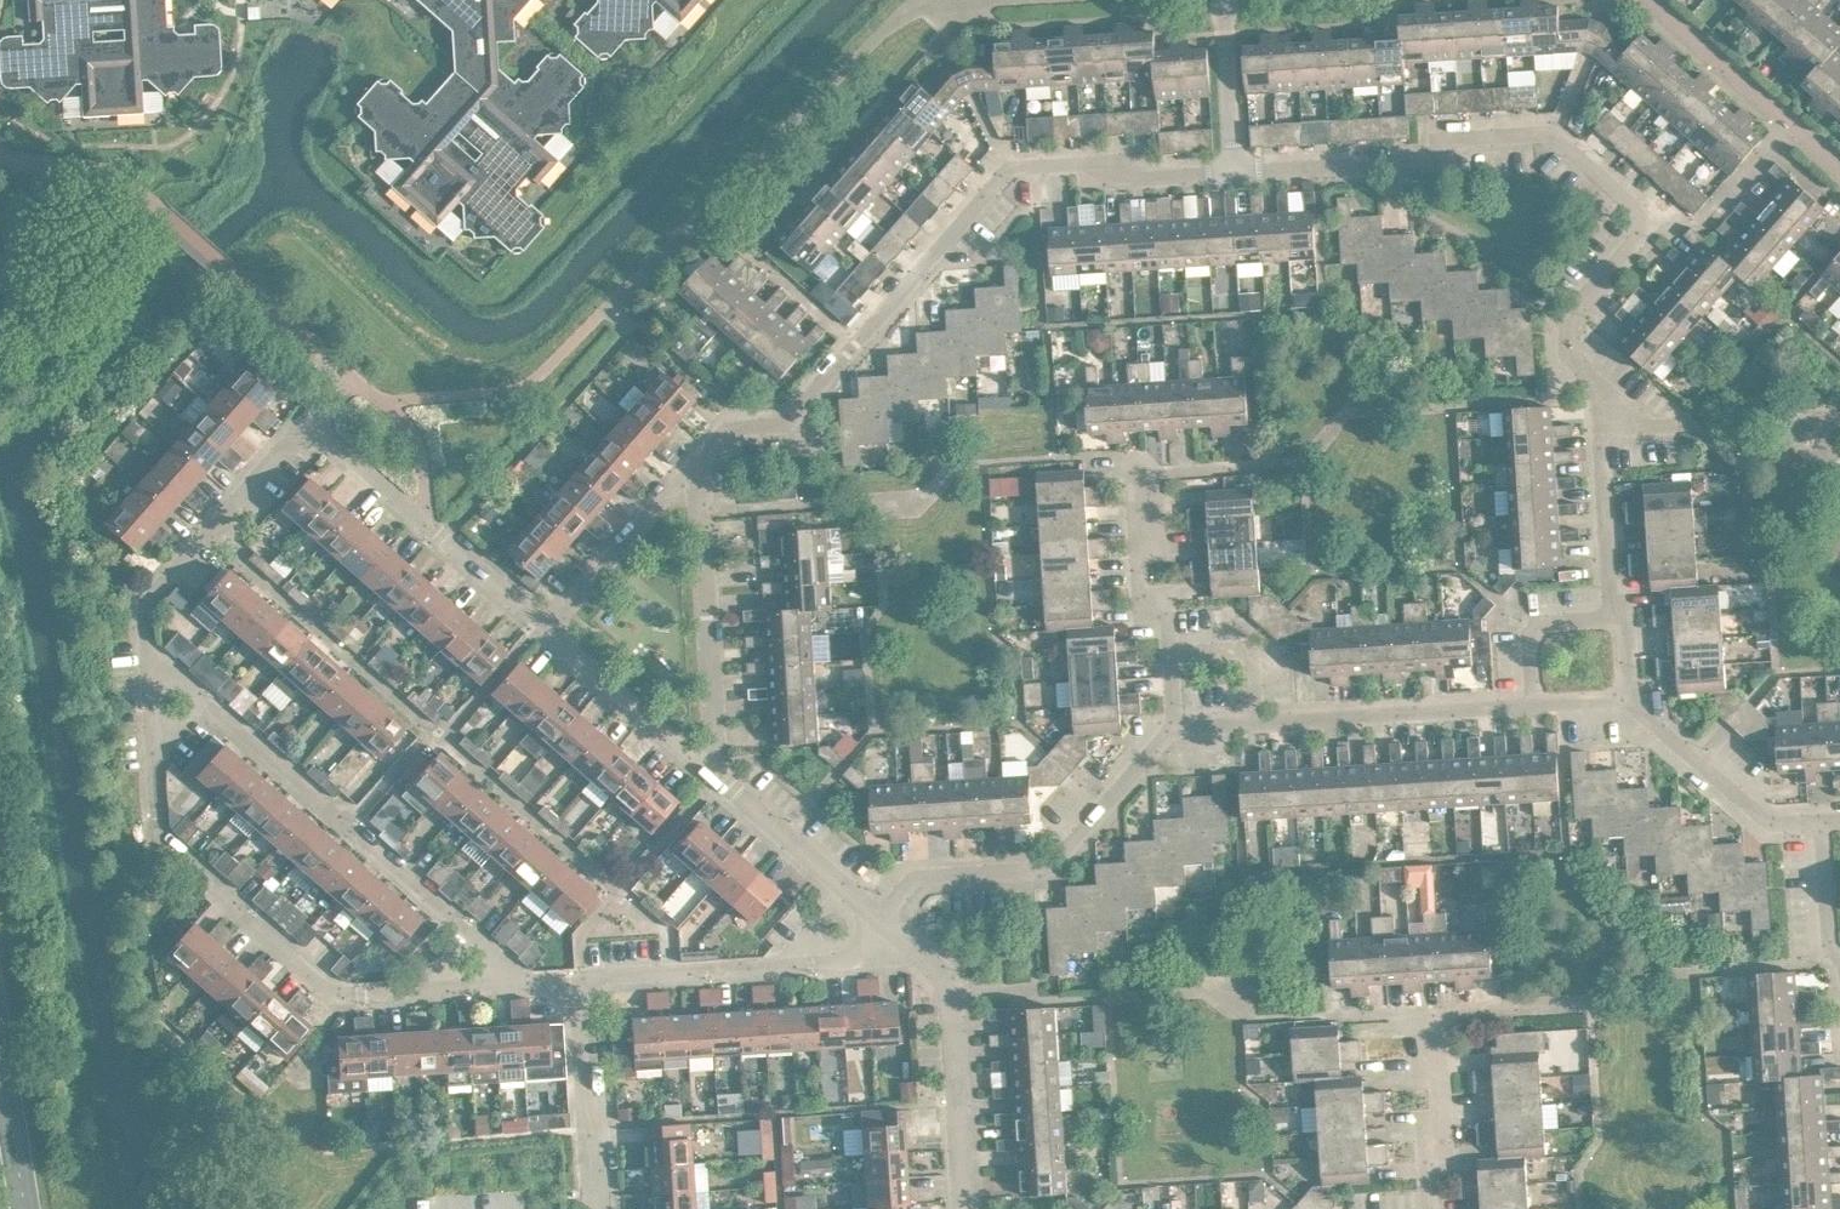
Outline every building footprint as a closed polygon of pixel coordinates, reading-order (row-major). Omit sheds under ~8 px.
[(42,41),(26,42),(25,33),(8,34),(8,35),(5,35),(1,41),(1,44),(0,44),(1,52),(2,78),(3,78),(3,81),(8,86),(11,86),(31,85),(49,101),(53,98),(58,98),(62,100),(78,82),(83,82),(85,115),(146,111),(144,78),(149,78),(168,94),(171,91),(176,90),(180,93),(196,75),(216,74),(216,69),(219,65),(224,65),(222,30),(216,31),(212,27),(212,21),(196,22),(196,31),(180,32),(176,29),(176,24),(170,24),(169,0),(30,0),(32,19),(44,19),(45,37),(42,41)] [(454,29),(457,69),(428,101),(423,97),(420,101),(415,101),(403,91),(405,89),(392,77),(391,78),(389,76),(382,77),(380,79),(380,78),(359,102),(359,103),(358,105),(358,112),(360,113),(359,114),(376,129),(377,150),(382,149),(386,153),(387,158),(411,156),(415,160),(393,185),(439,225),(461,200),(465,204),(466,228),(471,228),(475,231),(475,236),(496,235),(513,250),(514,249),(516,251),(522,251),(524,248),(525,249),(546,225),(545,225),(547,222),(547,216),(545,214),(545,213),(533,202),(531,204),(519,193),(519,188),(531,174),(540,182),(561,159),(539,139),(536,137),(540,133),(564,131),(564,127),(568,123),(572,122),(571,102),(586,85),(585,84),(587,82),(587,75),(584,73),(585,73),(561,51),(561,52),(559,50),(552,51),(550,53),(549,52),(538,65),(540,67),(529,79),(524,79),(520,76),(516,80),(500,66),(499,40),(517,39),(516,18),(531,0),(421,0),(454,29)] [(589,11),(587,10),(575,22),(576,23),(574,25),(575,32),(577,34),(576,35),(600,56),(601,55),(603,57),(610,57),(611,54),(612,55),(627,38),(647,37),(647,32),(651,28),(656,28),(654,3),(657,0),(599,0),(589,11)] [(661,0),(660,2),(682,21),(701,0),(661,0)] [(1454,11),(1457,57),(1484,56),(1480,0),(1471,0),(1472,10),(1454,11)] [(1484,56),(1510,54),(1507,8),(1489,9),(1489,0),(1480,0),(1484,56)] [(1507,8),(1510,54),(1536,52),(1533,0),(1524,0),(1524,7),(1507,8)] [(1536,52),(1581,49),(1592,19),(1590,19),(1561,20),(1560,4),(1542,6),(1541,0),(1533,0),(1536,52)] [(1752,24),(1774,0),(1741,0),(1753,11),(1746,19),(1752,24)] [(1779,34),(1809,0),(1774,0),(1752,24),(1759,30),(1766,22),(1779,34)] [(1792,59),(1830,16),(1818,6),(1824,0),(1809,0),(1779,34),(1793,45),(1785,53),(1792,59)] [(1436,1),(1428,2),(1431,59),(1457,57),(1454,11),(1437,12),(1436,1)] [(1402,15),(1403,35),(1405,61),(1406,61),(1431,59),(1428,2),(1419,3),(1420,14),(1402,15)] [(1818,68),(1819,68),(1839,44),(1839,25),(1830,16),(1792,59),(1798,65),(1805,56),(1818,68)] [(1106,80),(1132,78),(1128,21),(1120,22),(1120,33),(1103,34),(1106,80)] [(1132,78),(1157,76),(1158,76),(1156,51),(1157,51),(1156,30),(1137,32),(1137,21),(1128,21),(1132,78)] [(1080,82),(1106,80),(1103,34),(1085,35),(1085,24),(1076,25),(1080,82)] [(1053,83),(1080,82),(1076,25),(1067,25),(1068,36),(1050,37),(1053,83)] [(1385,25),(1377,26),(1380,83),(1407,81),(1406,61),(1405,61),(1403,35),(1386,36),(1385,25)] [(1600,56),(1634,86),(1672,43),(1665,37),(1658,45),(1644,33),(1633,45),(1612,26),(1610,25),(1600,56)] [(1369,37),(1351,39),(1354,85),(1380,83),(1377,26),(1368,26),(1369,37)] [(982,88),(1027,85),(1024,28),(1015,29),(1016,40),(997,41),(998,57),(970,59),(968,59),(982,88)] [(1027,85),(1053,83),(1050,37),(1033,38),(1032,28),(1024,28),(1027,85)] [(1317,41),(1299,42),(1302,88),(1328,87),(1324,29),(1316,30),(1317,41)] [(1333,29),(1324,29),(1328,87),(1354,85),(1351,39),(1334,40),(1333,29)] [(1281,32),(1272,33),(1276,90),(1302,88),(1299,42),(1281,43),(1281,32)] [(1276,90),(1272,33),(1264,33),(1264,44),(1246,45),(1249,92),(1276,90)] [(1190,38),(1182,39),(1186,96),(1212,94),(1210,48),(1191,49),(1190,38)] [(1158,76),(1157,76),(1159,97),(1186,96),(1182,39),(1173,39),(1174,50),(1157,51),(1156,51),(1158,76)] [(1634,86),(1654,103),(1684,68),(1671,57),(1678,48),(1672,43),(1634,86)] [(1817,109),(1839,83),(1839,44),(1819,68),(1818,68),(1805,83),(1818,95),(1811,104),(1817,109)] [(1785,53),(1780,57),(1788,64),(1792,59),(1785,53)] [(1788,64),(1782,70),(1789,76),(1798,65),(1792,59),(1788,64)] [(897,87),(891,93),(934,131),(964,96),(950,68),(949,69),(929,90),(918,80),(905,94),(897,87)] [(1654,103),(1673,120),(1711,77),(1705,72),(1697,80),(1684,68),(1654,103)] [(1673,120),(1693,137),(1723,103),(1710,91),(1718,83),(1711,77),(1673,120)] [(1839,114),(1839,83),(1817,109),(1824,115),(1831,106),(1839,114)] [(1512,86),(1513,107),(1524,106),(1523,85),(1512,86)] [(1486,87),(1487,109),(1498,108),(1497,87),(1486,87)] [(1459,89),(1461,111),(1472,110),(1471,88),(1459,89)] [(1433,91),(1435,112),(1446,111),(1444,90),(1433,91)] [(1407,92),(1408,114),(1409,114),(1420,113),(1418,92),(1407,92)] [(894,107),(882,120),(917,151),(934,131),(891,93),(886,100),(894,107)] [(1693,137),(1713,155),(1750,112),(1744,106),(1737,114),(1723,103),(1693,137)] [(1615,107),(1597,128),(1609,138),(1609,137),(1625,119),(1627,117),(1615,107)] [(1149,109),(1134,110),(1136,132),(1136,133),(1151,132),(1151,131),(1149,109)] [(1149,109),(1151,131),(1162,130),(1161,109),(1149,109)] [(1123,111),(1124,133),(1136,132),(1134,110),(1123,111)] [(1123,111),(1108,112),(1109,133),(1110,135),(1125,134),(1124,133),(1123,111)] [(1097,112),(1082,113),(1083,135),(1083,136),(1098,135),(1098,134),(1097,112)] [(1097,112),(1098,134),(1109,133),(1108,112),(1097,112)] [(1750,112),(1713,155),(1733,173),(1763,138),(1750,126),(1757,118),(1750,112)] [(1071,114),(1072,136),(1083,135),(1082,113),(1071,114)] [(1071,114),(1056,115),(1057,137),(1057,138),(1072,137),(1072,136),(1071,114)] [(1408,114),(1394,115),(1395,137),(1395,138),(1410,137),(1409,114),(1408,114)] [(1045,116),(1046,137),(1057,137),(1056,115),(1045,116)] [(1382,116),(1384,137),(1395,137),(1394,115),(1382,116)] [(1045,116),(1029,117),(1030,138),(1031,140),(1046,139),(1046,137),(1045,116)] [(1382,116),(1367,117),(1369,138),(1369,140),(1384,139),(1384,137),(1382,116)] [(1356,117),(1341,118),(1342,140),(1343,141),(1358,140),(1357,139),(1356,117)] [(1356,117),(1357,139),(1369,138),(1367,117),(1356,117)] [(1330,119),(1331,141),(1342,140),(1341,118),(1330,119)] [(1330,119),(1315,120),(1316,142),(1317,143),(1332,142),(1331,141),(1330,119)] [(1609,137),(1618,144),(1633,127),(1625,119),(1609,137)] [(862,126),(857,132),(900,170),(917,151),(882,120),(871,133),(862,126)] [(1304,121),(1305,142),(1316,142),(1315,120),(1304,121)] [(1278,122),(1279,144),(1290,143),(1289,122),(1278,122)] [(1251,124),(1253,146),(1264,145),(1263,123),(1251,124)] [(1203,128),(1204,150),(1215,149),(1214,127),(1203,128)] [(1203,128),(1188,129),(1189,150),(1189,152),(1204,151),(1204,150),(1203,128)] [(1177,129),(1162,130),(1163,153),(1178,152),(1178,151),(1177,129)] [(1177,129),(1178,151),(1189,150),(1188,129),(1177,129)] [(859,146),(848,159),(882,190),(900,170),(857,132),(851,139),(859,146)] [(1629,154),(1638,161),(1653,144),(1644,137),(1629,154)] [(1638,161),(1637,162),(1648,172),(1649,171),(1664,154),(1653,144),(1638,161)] [(1649,171),(1657,179),(1672,161),(1664,154),(1649,171)] [(828,165),(822,172),(865,210),(882,190),(848,159),(836,173),(828,165)] [(1786,183),(1776,194),(1774,197),(1809,227),(1826,207),(1792,176),(1794,174),(1778,160),(1770,169),(1786,183)] [(941,172),(958,186),(965,178),(949,164),(941,172)] [(1668,189),(1677,196),(1692,179),(1684,171),(1668,189)] [(825,185),(813,199),(848,229),(865,210),(822,172),(816,178),(825,185)] [(1316,179),(1304,180),(1305,190),(1316,189),(1316,187),(1316,179)] [(1769,202),(1759,214),(1757,216),(1791,247),(1809,227),(1774,197),(1776,194),(1761,180),(1753,189),(1769,202)] [(924,192),(941,206),(948,198),(932,183),(924,192)] [(1306,210),(1291,211),(1288,212),(1291,258),(1318,256),(1315,210),(1318,210),(1316,189),(1305,190),(1306,210)] [(1703,189),(1688,206),(1696,213),(1712,196),(1703,189)] [(1280,212),(1265,213),(1262,213),(1265,260),(1291,258),(1288,212),(1291,211),(1290,191),(1279,191),(1280,212)] [(1254,214),(1239,215),(1236,215),(1239,261),(1265,260),(1262,213),(1265,213),(1264,192),(1253,193),(1254,214)] [(1228,216),(1213,217),(1209,217),(1212,263),(1239,261),(1236,215),(1239,215),(1238,194),(1227,195),(1228,216)] [(1362,282),(1377,281),(1373,215),(1353,216),(1352,195),(1340,196),(1344,263),(1360,262),(1362,282)] [(1202,217),(1187,218),(1183,218),(1186,265),(1212,263),(1209,217),(1213,217),(1212,196),(1200,197),(1202,217)] [(1176,219),(1161,220),(1157,220),(1160,266),(1186,265),(1183,218),(1187,218),(1185,198),(1174,198),(1176,219)] [(793,205),(788,211),(830,249),(848,229),(813,199),(801,212),(793,205)] [(1149,221),(1135,222),(1131,222),(1134,268),(1160,266),(1157,220),(1161,220),(1159,199),(1148,200),(1149,221)] [(1751,222),(1741,233),(1739,236),(1774,266),(1791,247),(1757,216),(1759,214),(1743,200),(1736,208),(1751,222)] [(1123,222),(1108,223),(1105,224),(1108,270),(1134,268),(1131,222),(1135,222),(1133,201),(1122,202),(1123,222)] [(907,211),(923,226),(931,217),(914,203),(907,211)] [(1097,224),(1082,225),(1079,225),(1082,272),(1108,270),(1105,224),(1108,223),(1107,203),(1096,203),(1097,224)] [(1079,225),(1082,225),(1081,204),(1070,205),(1071,226),(1052,227),(1055,273),(1082,272),(1079,225)] [(830,249),(788,211),(782,218),(790,225),(778,238),(813,269),(830,249)] [(1393,300),(1409,299),(1404,233),(1385,234),(1384,214),(1373,215),(1377,281),(1392,280),(1393,300)] [(1734,242),(1722,255),(1741,273),(1756,287),(1774,266),(1739,236),(1741,233),(1726,219),(1718,228),(1734,242)] [(890,231),(906,246),(913,237),(897,223),(890,231)] [(1701,248),(1692,259),(1689,262),(1724,292),(1741,273),(1722,255),(1707,242),(1709,239),(1693,226),(1686,234),(1701,248)] [(1425,319),(1441,318),(1436,251),(1417,252),(1415,232),(1404,233),(1409,299),(1424,298),(1425,319)] [(872,251),(889,265),(896,257),(880,242),(872,251)] [(1684,267),(1674,279),(1672,281),(1707,312),(1724,292),(1689,262),(1692,259),(1676,245),(1669,254),(1684,267)] [(1457,337),(1473,336),(1468,270),(1449,271),(1447,250),(1436,251),(1441,318),(1456,317),(1457,337)] [(872,251),(862,262),(879,276),(880,277),(890,266),(889,265),(872,251)] [(683,289),(703,307),(734,272),(737,275),(750,259),(742,252),(728,267),(714,255),(683,289)] [(1839,288),(1839,256),(1824,274),(1825,274),(1811,290),(1820,297),(1833,282),(1839,288)] [(855,271),(871,285),(879,276),(862,262),(855,271)] [(1008,285),(989,286),(993,352),(1008,351),(1007,331),(1023,330),(1019,264),(1007,264),(1008,285)] [(1667,287),(1657,298),(1655,301),(1689,332),(1707,312),(1672,281),(1674,279),(1659,265),(1651,273),(1667,287)] [(703,307),(723,324),(754,290),(756,292),(770,277),(762,269),(748,285),(737,275),(734,272),(703,307)] [(1489,355),(1504,354),(1500,288),(1480,289),(1479,269),(1468,270),(1473,336),(1488,335),(1489,355)] [(1802,270),(1791,282),(1799,289),(1810,277),(1802,270)] [(838,291),(854,305),(861,296),(845,282),(838,290),(838,291)] [(1650,307),(1640,318),(1637,321),(1672,351),(1689,332),(1655,301),(1657,298),(1641,285),(1634,293),(1650,307)] [(723,324),(743,342),(773,307),(776,309),(790,294),(781,286),(768,302),(756,292),(754,290),(723,324)] [(979,307),(960,308),(964,375),(979,374),(978,353),(993,352),(989,286),(978,287),(979,307)] [(1500,288),(1504,354),(1520,353),(1521,374),(1537,373),(1532,306),(1512,307),(1511,287),(1500,288)] [(1261,291),(1241,292),(1242,309),(1262,308),(1261,291)] [(1320,291),(1303,292),(1303,306),(1320,305),(1320,291)] [(1182,297),(1164,297),(1165,313),(1183,312),(1182,297)] [(1767,300),(1760,308),(1775,319),(1787,315),(1767,300)] [(743,342),(762,359),(793,324),(796,327),(809,311),(801,304),(787,319),(776,309),(773,307),(743,342)] [(1637,321),(1640,318),(1624,304),(1617,313),(1632,327),(1619,341),(1654,372),(1672,351),(1637,321)] [(1066,305),(1049,306),(1050,322),(1067,321),(1066,305)] [(950,329),(930,331),(934,397),(950,396),(949,375),(964,375),(960,308),(949,309),(950,329)] [(793,324),(762,359),(783,377),(813,343),(815,344),(829,328),(821,321),(807,337),(796,327),(793,324)] [(1094,329),(1089,335),(1090,343),(1100,351),(1107,349),(1112,344),(1111,336),(1102,328),(1094,329)] [(921,352),(901,353),(905,419),(921,418),(919,398),(934,397),(930,331),(919,331),(921,352)] [(682,332),(672,343),(681,352),(691,340),(682,332)] [(246,364),(228,384),(273,423),(280,416),(265,403),(277,390),(276,388),(285,378),(249,346),(239,358),(246,364)] [(1191,346),(1180,347),(1181,359),(1191,358),(1191,346)] [(1151,351),(1143,352),(1144,361),(1151,360),(1151,351)] [(892,374),(872,375),(876,442),(892,441),(890,420),(905,419),(901,353),(890,353),(892,374)] [(1235,376),(1220,377),(1224,434),(1232,433),(1231,422),(1250,421),(1247,375),(1246,375),(1245,355),(1233,355),(1235,376)] [(1204,357),(1192,358),(1197,425),(1214,423),(1215,434),(1224,434),(1220,377),(1205,378),(1204,357)] [(1182,379),(1168,380),(1171,437),(1180,437),(1179,426),(1197,425),(1192,358),(1191,358),(1181,359),(1182,379)] [(186,359),(176,370),(185,378),(195,367),(189,362),(186,359)] [(1144,361),(1140,361),(1144,428),(1162,427),(1163,438),(1171,437),(1168,380),(1153,381),(1151,360),(1144,361)] [(1130,383),(1115,384),(1119,441),(1127,440),(1127,429),(1144,428),(1140,361),(1129,362),(1130,383)] [(1119,441),(1115,384),(1100,384),(1099,364),(1088,364),(1089,385),(1088,385),(1091,431),(1110,430),(1110,441),(1119,441)] [(665,371),(647,392),(678,418),(702,391),(687,378),(681,385),(665,371)] [(876,442),(872,375),(861,376),(863,396),(842,398),(847,464),(862,463),(861,443),(876,442)] [(171,377),(159,392),(170,402),(183,387),(171,377)] [(228,384),(211,403),(242,430),(253,418),(267,430),(273,423),(228,384)] [(647,392),(630,411),(675,451),(682,444),(667,431),(678,418),(647,392)] [(979,402),(959,402),(959,414),(979,414),(979,402)] [(211,403),(194,423),(239,462),(245,455),(231,443),(242,430),(211,403)] [(1506,408),(1508,435),(1554,432),(1554,435),(1575,434),(1574,423),(1553,424),(1552,405),(1506,408)] [(630,411),(613,431),(644,458),(655,445),(669,458),(675,451),(630,411)] [(280,416),(273,423),(278,427),(284,420),(280,416)] [(134,419),(123,431),(132,439),(143,427),(134,419)] [(194,423),(177,443),(207,469),(219,457),(233,469),(239,462),(194,423)] [(613,431),(596,451),(641,490),(647,483),(633,470),(644,458),(613,431)] [(1508,435),(1509,461),(1556,458),(1556,462),(1577,460),(1576,449),(1555,450),(1554,435),(1554,432),(1508,435)] [(177,443),(159,462),(205,502),(211,495),(196,482),(207,469),(177,443)] [(596,451),(578,470),(609,497),(620,484),(634,497),(641,490),(596,451)] [(675,451),(669,458),(675,463),(681,456),(675,451)] [(1509,461),(1511,487),(1557,484),(1558,488),(1578,486),(1577,475),(1557,477),(1556,462),(1556,458),(1509,461)] [(96,462),(90,469),(101,478),(107,471),(96,462)] [(159,462),(142,482),(173,509),(184,496),(198,509),(205,502),(159,462)] [(1039,471),(1041,498),(1108,493),(1107,483),(1096,483),(1096,484),(1086,485),(1085,468),(1039,471)] [(578,470),(561,490),(606,530),(612,523),(597,510),(609,497),(578,470)] [(1692,471),(1673,472),(1674,481),(1693,480),(1692,471)] [(1024,475),(992,477),(994,497),(1026,494),(1024,475)] [(284,507),(304,525),(331,494),(311,476),(284,507)] [(1627,500),(1628,511),(1695,507),(1693,480),(1674,481),(1647,483),(1648,500),(1638,500),(1638,499),(1627,500)] [(142,482),(125,501),(170,541),(176,534),(162,521),(173,509),(142,482)] [(779,484),(780,498),(799,497),(798,483),(779,484)] [(1511,487),(1513,513),(1559,510),(1559,514),(1580,513),(1579,501),(1558,503),(1558,488),(1557,484),(1511,487)] [(1189,507),(1190,518),(1256,514),(1255,487),(1209,490),(1210,507),(1200,507),(1200,506),(1189,507)] [(561,490),(543,510),(574,537),(585,524),(599,537),(606,530),(561,490)] [(1041,498),(1043,524),(1089,521),(1088,505),(1097,504),(1097,505),(1109,504),(1108,493),(1041,498)] [(304,525),(324,542),(351,511),(331,494),(304,525)] [(170,541),(125,501),(107,522),(137,549),(149,535),(164,548),(170,541)] [(489,502),(481,511),(491,520),(499,511),(489,502)] [(1649,520),(1650,536),(1696,533),(1695,507),(1628,511),(1628,522),(1639,521),(1639,520),(1649,520)] [(543,510),(526,530),(571,569),(577,562),(563,549),(574,537),(543,510)] [(1513,513),(1515,540),(1561,537),(1561,540),(1582,539),(1581,528),(1560,529),(1559,514),(1559,510),(1513,513)] [(324,542),(344,559),(371,529),(351,511),(324,542)] [(795,512),(760,514),(761,529),(782,527),(783,530),(796,529),(795,512)] [(1211,527),(1212,543),(1258,540),(1256,514),(1190,518),(1190,529),(1202,528),(1201,527),(1211,527)] [(1043,524),(1044,550),(1111,546),(1110,535),(1099,536),(1090,537),(1089,521),(1043,524)] [(1304,521),(1286,522),(1286,538),(1305,538),(1304,521)] [(612,523),(606,530),(611,535),(618,528),(612,523)] [(783,539),(784,554),(784,557),(830,554),(828,527),(796,529),(783,530),(782,527),(761,529),(762,540),(783,539)] [(344,559),(364,577),(390,546),(371,529),(344,559)] [(571,569),(526,530),(508,550),(539,577),(551,563),(565,576),(571,569)] [(606,530),(599,537),(605,542),(611,535),(606,530)] [(1630,552),(1631,563),(1698,559),(1696,533),(1650,536),(1651,552),(1641,552),(1630,552)] [(1561,537),(1515,540),(1516,566),(1562,563),(1561,540),(1561,537)] [(1010,539),(996,540),(997,555),(1010,554),(1010,539)] [(1192,559),(1193,570),(1260,566),(1258,540),(1212,543),(1213,559),(1204,559),(1192,559)] [(364,577),(383,594),(410,564),(390,546),(364,577)] [(1044,550),(1046,576),(1092,573),(1091,557),(1101,556),(1101,557),(1112,556),(1111,546),(1044,550)] [(251,557),(265,570),(271,562),(257,550),(251,557)] [(784,565),(785,580),(786,583),(832,580),(830,554),(784,557),(784,554),(763,555),(764,566),(784,565)] [(1654,589),(1674,587),(1700,585),(1700,584),(1698,559),(1631,563),(1632,574),(1643,573),(1643,572),(1652,572),(1654,589)] [(271,562),(265,570),(279,582),(285,575),(271,562)] [(383,594),(403,612),(430,581),(410,564),(383,594)] [(1008,565),(997,566),(998,578),(1009,577),(1008,565)] [(1216,596),(1251,593),(1262,593),(1262,592),(1260,566),(1193,570),(1194,581),(1205,580),(1205,579),(1215,579),(1216,596)] [(203,599),(224,617),(251,586),(230,568),(203,599)] [(1507,572),(1495,585),(1505,594),(1518,578),(1518,571),(1507,572)] [(1046,576),(1048,602),(1115,598),(1124,597),(1124,588),(1114,588),(1114,587),(1103,588),(1103,589),(1093,589),(1092,573),(1046,576)] [(786,591),(787,609),(813,608),(833,607),(832,580),(786,583),(785,580),(765,581),(765,592),(786,591)] [(403,612),(423,629),(450,598),(430,581),(403,612)] [(1654,603),(1655,614),(1722,610),(1721,583),(1700,584),(1700,585),(1674,587),(1675,603),(1666,604),(1666,603),(1654,603)] [(290,592),(304,604),(311,597),(296,584),(290,592)] [(224,617),(243,634),(270,603),(251,586),(224,617)] [(1262,593),(1251,593),(1252,615),(1253,616),(1263,624),(1282,601),(1271,592),(1262,592),(1262,593)] [(1471,618),(1444,620),(1448,677),(1456,676),(1456,665),(1474,664),(1474,659),(1494,658),(1492,631),(1485,632),(1484,618),(1483,618),(1497,603),(1487,594),(1475,608),(1476,618),(1471,619),(1471,618)] [(311,597),(304,604),(318,617),(325,609),(311,597)] [(423,629),(442,646),(469,616),(450,598),(423,629)] [(1049,629),(1070,628),(1070,627),(1096,625),(1095,625),(1094,609),(1104,609),(1115,609),(1115,598),(1048,602),(1049,629)] [(1428,600),(1417,601),(1421,667),(1439,666),(1439,677),(1448,677),(1444,620),(1429,621),(1428,600)] [(1407,622),(1392,623),(1396,680),(1404,679),(1403,668),(1421,667),(1417,601),(1405,601),(1407,622)] [(243,634),(263,651),(290,621),(270,603),(243,634)] [(1375,603),(1364,604),(1369,671),(1386,670),(1387,681),(1396,680),(1392,623),(1377,624),(1375,603)] [(1354,626),(1339,627),(1343,683),(1352,683),(1351,672),(1369,671),(1364,604),(1353,605),(1354,626)] [(767,618),(768,633),(768,637),(814,634),(813,608),(787,609),(767,610),(767,607),(746,608),(746,620),(767,618)] [(1282,641),(1313,639),(1312,628),(1314,628),(1313,618),(1303,619),(1292,609),(1272,632),(1281,640),(1281,641),(1282,641)] [(1677,623),(1678,639),(1724,636),(1722,610),(1655,614),(1656,625),(1667,624),(1667,623),(1677,623)] [(442,646),(462,664),(489,633),(469,616),(442,646)] [(359,622),(357,625),(364,631),(365,632),(372,625),(363,617),(359,622)] [(330,627),(344,639),(350,632),(336,619),(330,627)] [(263,651),(283,669),(310,638),(290,621),(263,651)] [(1070,628),(1072,653),(1139,649),(1138,638),(1127,639),(1127,640),(1117,640),(1116,623),(1095,625),(1096,625),(1070,627),(1070,628)] [(1312,628),(1313,639),(1315,674),(1334,673),(1335,684),(1343,683),(1339,627),(1314,628),(1312,628)] [(350,632),(344,639),(358,651),(364,644),(350,632)] [(489,633),(462,664),(483,682),(509,651),(489,633)] [(769,644),(770,659),(770,663),(816,660),(814,634),(768,637),(768,633),(747,635),(748,646),(769,644)] [(1771,633),(1759,633),(1759,647),(1772,646),(1771,633)] [(1658,656),(1658,667),(1726,662),(1724,636),(1678,639),(1679,655),(1669,656),(1669,655),(1658,656)] [(283,669),(303,686),(330,656),(310,638),(283,669)] [(179,654),(186,660),(199,645),(192,639),(179,654)] [(387,641),(375,654),(390,666),(397,658),(401,653),(387,641)] [(199,645),(186,660),(193,666),(206,651),(199,645)] [(1072,653),(1073,679),(1120,676),(1119,660),(1128,660),(1139,660),(1139,649),(1072,653)] [(369,661),(383,674),(390,666),(375,654),(369,661)] [(303,686),(322,703),(349,673),(330,656),(303,686)] [(1034,656),(1024,657),(1025,678),(1036,677),(1034,656)] [(770,671),(771,685),(772,689),(818,686),(816,660),(770,663),(770,659),(749,661),(750,672),(770,671)] [(493,691),(514,709),(541,679),(520,661),(493,691)] [(1681,692),(1716,690),(1727,689),(1726,662),(1658,667),(1659,677),(1670,677),(1670,676),(1680,675),(1681,692)] [(218,663),(204,679),(217,690),(218,688),(231,674),(218,663)] [(390,666),(383,674),(398,686),(404,679),(390,666)] [(865,667),(849,668),(850,683),(866,682),(865,667)] [(322,703),(342,721),(369,690),(349,673),(322,703)] [(218,688),(225,694),(238,680),(231,674),(218,688)] [(1073,679),(1075,705),(1142,701),(1141,690),(1130,691),(1130,692),(1121,693),(1120,676),(1073,679)] [(514,709),(534,726),(561,696),(541,679),(514,709)] [(238,680),(225,694),(232,700),(245,686),(238,680)] [(772,697),(773,715),(819,712),(818,686),(772,689),(771,685),(751,687),(751,698),(772,697)] [(409,696),(423,708),(429,701),(415,688),(409,696)] [(1727,689),(1716,690),(1718,711),(1719,712),(1728,720),(1748,698),(1737,688),(1727,689)] [(342,721),(362,738),(389,707),(369,690),(342,721)] [(534,726),(553,744),(580,713),(561,696),(534,726)] [(1830,701),(1834,767),(1839,767),(1839,700),(1830,701)] [(429,701),(423,708),(437,721),(443,713),(429,701)] [(1075,705),(1077,732),(1077,733),(1088,732),(1123,730),(1122,713),(1132,712),(1132,713),(1143,712),(1142,701),(1075,705)] [(1820,722),(1805,723),(1809,780),(1817,779),(1817,768),(1834,767),(1830,701),(1819,701),(1820,722)] [(1770,736),(1779,735),(1778,725),(1779,725),(1779,715),(1768,716),(1757,705),(1737,728),(1747,737),(1747,738),(1769,736),(1770,736)] [(258,726),(264,719),(250,706),(244,713),(258,726)] [(389,707),(362,738),(382,756),(409,725),(389,707)] [(819,712),(773,715),(775,742),(821,739),(819,712)] [(553,744),(573,761),(600,730),(580,713),(553,744)] [(291,721),(280,733),(289,741),(300,729),(291,721)] [(1778,725),(1779,735),(1780,752),(1781,771),(1800,769),(1800,780),(1809,780),(1805,723),(1779,725),(1778,725)] [(269,736),(283,748),(289,741),(280,733),(275,729),(269,736)] [(573,761),(593,778),(620,747),(600,730),(573,761)] [(1550,752),(1535,753),(1531,753),(1534,799),(1561,797),(1558,752),(1561,751),(1560,730),(1548,731),(1550,752)] [(1077,733),(1077,732),(1067,733),(1057,744),(1080,764),(1088,754),(1089,754),(1088,732),(1077,733)] [(1524,753),(1509,754),(1505,754),(1508,801),(1534,799),(1531,753),(1535,753),(1534,732),(1522,733),(1524,753)] [(461,741),(475,754),(481,746),(467,734),(461,741)] [(1498,755),(1483,756),(1479,756),(1482,802),(1508,801),(1505,754),(1509,754),(1508,734),(1496,734),(1498,755)] [(1471,757),(1457,758),(1453,758),(1456,804),(1482,802),(1479,756),(1483,756),(1481,735),(1470,736),(1471,757)] [(1770,736),(1769,736),(1770,753),(1780,752),(1779,735),(1770,736)] [(1445,758),(1430,759),(1427,760),(1430,806),(1456,804),(1453,758),(1457,758),(1455,737),(1444,738),(1445,758)] [(1419,760),(1404,761),(1401,761),(1404,808),(1430,806),(1427,760),(1430,759),(1429,739),(1418,739),(1419,760)] [(1393,762),(1378,763),(1374,763),(1377,809),(1404,808),(1401,761),(1404,761),(1403,740),(1392,741),(1393,762)] [(289,741),(283,748),(297,761),(304,754),(289,741)] [(976,742),(964,743),(965,758),(977,757),(976,747),(976,742)] [(1367,764),(1352,764),(1348,765),(1351,811),(1377,809),(1374,763),(1378,763),(1377,742),(1366,743),(1367,764)] [(199,774),(219,792),(246,761),(226,743),(199,774)] [(845,755),(831,743),(820,744),(821,751),(836,765),(845,755)] [(1341,765),(1326,766),(1322,766),(1325,813),(1351,811),(1348,765),(1352,764),(1351,744),(1339,745),(1341,765)] [(481,746),(475,754),(489,766),(495,759),(481,746)] [(1315,767),(1300,768),(1296,768),(1299,814),(1325,813),(1322,766),(1326,766),(1324,746),(1313,746),(1315,767)] [(593,778),(612,795),(639,765),(620,747),(593,778)] [(1288,769),(1273,770),(1270,770),(1273,816),(1299,814),(1296,768),(1300,768),(1298,747),(1287,748),(1288,769)] [(1270,770),(1273,770),(1272,749),(1261,750),(1262,770),(1243,772),(1246,818),(1273,816),(1270,770)] [(1596,836),(1612,835),(1607,768),(1588,770),(1586,749),(1574,750),(1579,817),(1595,816),(1596,836)] [(413,783),(433,801),(460,770),(440,752),(413,783)] [(1029,765),(1030,774),(1031,774),(1032,785),(1063,783),(1064,782),(1063,782),(1072,773),(1049,753),(1039,764),(1029,765)] [(977,757),(981,824),(999,822),(999,834),(1000,843),(1009,843),(1008,833),(1004,776),(989,777),(988,756),(987,756),(977,757)] [(963,825),(981,824),(977,757),(965,758),(967,778),(952,779),(956,836),(964,836),(963,825)] [(911,828),(929,827),(924,760),(913,761),(914,782),(900,783),(903,840),(912,839),(911,828)] [(947,837),(956,836),(952,779),(937,780),(936,760),(924,760),(929,827),(946,826),(947,837)] [(219,792),(239,809),(266,778),(246,761),(219,792)] [(308,770),(323,783),(329,776),(315,763),(308,770)] [(868,786),(867,775),(854,763),(845,773),(860,786),(868,786)] [(612,795),(632,813),(659,782),(639,765),(612,795)] [(500,776),(514,788),(520,781),(506,768),(500,776)] [(1628,854),(1643,853),(1639,787),(1619,788),(1618,768),(1607,768),(1612,835),(1627,834),(1628,854)] [(433,801),(453,818),(480,788),(460,770),(433,801)] [(1216,794),(1197,795),(1201,861),(1216,860),(1214,840),(1231,839),(1226,773),(1215,773),(1216,794)] [(1031,774),(1030,774),(1004,776),(1008,833),(1016,832),(1016,821),(1034,820),(1032,785),(1031,774)] [(329,776),(323,783),(337,795),(343,788),(329,776)] [(239,809),(259,826),(286,796),(266,778),(239,809)] [(520,781),(514,788),(528,800),(535,793),(520,781)] [(659,782),(632,813),(653,831),(680,800),(659,782)] [(895,840),(903,840),(900,783),(873,785),(876,830),(894,829),(895,840)] [(1660,873),(1675,872),(1671,805),(1651,806),(1650,786),(1639,787),(1643,853),(1659,852),(1660,873)] [(453,818),(473,836),(500,805),(480,788),(453,818)] [(394,793),(373,817),(385,827),(386,826),(396,815),(406,803),(394,793)] [(1187,816),(1167,817),(1172,883),(1187,882),(1185,862),(1201,861),(1197,795),(1186,796),(1187,816)] [(259,826),(278,843),(305,813),(286,796),(259,826)] [(540,810),(554,823),(560,816),(546,803),(540,810)] [(185,817),(171,804),(172,826),(175,829),(185,817)] [(473,836),(493,853),(519,822),(500,805),(473,836)] [(1692,891),(1707,890),(1702,824),(1683,825),(1681,805),(1671,805),(1675,872),(1690,871),(1692,891)] [(278,843),(298,861),(325,830),(305,813),(278,843)] [(175,829),(182,835),(194,820),(187,814),(185,817),(175,829)] [(560,816),(554,823),(568,835),(574,828),(560,816)] [(1158,838),(1138,840),(1142,906),(1158,905),(1156,884),(1172,883),(1167,817),(1156,818),(1158,838)] [(675,850),(695,868),(722,837),(701,819),(675,850)] [(194,820),(182,835),(189,841),(201,826),(194,820)] [(493,853),(512,870),(539,839),(519,822),(493,853)] [(1723,909),(1739,908),(1734,842),(1714,843),(1713,823),(1702,824),(1707,890),(1722,889),(1723,909)] [(380,833),(394,846),(400,839),(386,826),(385,827),(380,833)] [(298,861),(318,878),(345,848),(325,830),(298,861)] [(695,868),(715,885),(742,854),(722,837),(695,868)] [(579,845),(593,857),(599,850),(585,838),(579,845)] [(400,839),(394,846),(408,858),(415,851),(400,839)] [(512,870),(532,887),(559,857),(539,839),(512,870)] [(1472,839),(1460,840),(1460,852),(1472,851),(1472,839)] [(1129,860),(1109,862),(1113,928),(1128,927),(1127,907),(1142,906),(1138,840),(1127,840),(1129,860)] [(1734,842),(1739,908),(1754,908),(1755,928),(1771,927),(1767,860),(1746,862),(1745,841),(1734,842)] [(318,878),(338,896),(365,865),(345,848),(318,878)] [(1301,848),(1275,850),(1276,864),(1302,863),(1301,848)] [(214,863),(221,869),(234,855),(227,849),(214,863)] [(599,850),(593,857),(607,870),(614,863),(599,850)] [(715,885),(734,902),(761,872),(742,854),(715,885)] [(234,855),(221,869),(228,875),(241,861),(234,855)] [(241,861),(228,875),(242,887),(258,868),(245,856),(241,861)] [(532,887),(552,905),(579,874),(559,857),(532,887)] [(428,872),(435,878),(448,864),(441,858),(428,872)] [(267,859),(259,869),(268,877),(270,878),(273,874),(275,876),(280,870),(267,859)] [(1099,883),(1080,884),(1084,950),(1099,949),(1098,929),(1113,928),(1109,862),(1098,863),(1099,883)] [(1433,863),(1420,864),(1424,912),(1425,912),(1436,911),(1433,863)] [(448,864),(435,878),(442,884),(455,870),(448,864)] [(338,896),(358,913),(385,882),(365,865),(338,896)] [(442,884),(440,886),(453,898),(469,879),(457,868),(455,870),(442,884)] [(761,872),(734,902),(755,921),(782,890),(761,872)] [(579,874),(552,905),(572,923),(599,892),(579,874)] [(469,879),(453,898),(466,909),(468,907),(480,893),(482,890),(469,879)] [(358,913),(377,930),(404,900),(385,882),(358,913)] [(253,898),(260,904),(273,889),(266,883),(253,898)] [(1084,950),(1080,884),(1069,885),(1070,905),(1050,906),(1054,973),(1070,972),(1069,951),(1084,950)] [(273,889),(260,904),(267,910),(280,896),(273,889)] [(280,896),(267,910),(280,921),(296,903),(284,892),(280,896)] [(468,907),(475,913),(487,899),(480,893),(468,907)] [(642,900),(656,913),(662,906),(648,893),(642,900)] [(1692,894),(1664,896),(1664,913),(1693,912),(1692,894)] [(487,899),(475,913),(482,919),(494,905),(487,899)] [(404,900),(377,930),(398,948),(405,940),(425,918),(404,900)] [(296,903),(280,921),(293,933),(306,918),(309,914),(296,903)] [(662,906),(656,913),(670,925),(676,918),(662,906)] [(1479,929),(1464,930),(1468,987),(1476,986),(1475,975),(1494,974),(1491,928),(1490,928),(1489,907),(1477,908),(1479,929)] [(1448,910),(1436,911),(1441,978),(1458,977),(1459,987),(1468,987),(1464,930),(1449,931),(1448,910)] [(1426,932),(1412,933),(1415,990),(1424,990),(1423,979),(1441,978),(1436,911),(1425,912),(1426,932)] [(1374,936),(1359,937),(1363,994),(1372,993),(1371,982),(1388,981),(1384,914),(1373,915),(1374,936)] [(1395,914),(1384,914),(1388,981),(1406,980),(1407,991),(1415,990),(1412,933),(1397,934),(1395,914)] [(1363,994),(1359,937),(1344,938),(1343,917),(1332,918),(1333,938),(1332,938),(1335,985),(1354,983),(1354,994),(1363,994)] [(293,933),(300,939),(313,924),(306,918),(293,933)] [(169,952),(189,970),(229,925),(222,919),(209,933),(196,921),(169,952)] [(313,924),(300,939),(307,945),(320,930),(313,924)] [(189,970),(209,987),(236,956),(223,945),(236,931),(229,925),(189,970)] [(507,942),(514,948),(527,933),(520,927),(507,942)] [(527,933),(514,948),(521,954),(534,939),(527,933)] [(521,954),(519,956),(533,968),(549,949),(535,938),(534,939),(521,954)] [(405,940),(398,948),(408,958),(415,950),(405,940)] [(720,948),(701,949),(701,959),(720,958),(720,948)] [(701,959),(701,949),(682,951),(683,960),(701,959)] [(209,987),(229,1004),(268,959),(261,953),(248,967),(236,956),(209,987)] [(332,967),(339,973),(352,959),(345,953),(332,967)] [(229,1004),(248,1021),(275,991),(263,980),(275,965),(268,959),(229,1004)] [(352,959),(339,973),(346,979),(359,965),(352,959)] [(1750,973),(1752,1000),(1798,997),(1798,1000),(1819,999),(1818,988),(1797,989),(1796,970),(1750,973)] [(880,976),(869,977),(870,993),(881,992),(880,976)] [(870,993),(869,977),(858,978),(859,993),(870,993)] [(818,996),(817,980),(806,981),(807,997),(818,996)] [(828,980),(817,980),(818,996),(829,995),(828,980)] [(775,983),(764,984),(765,999),(776,999),(775,983)] [(765,999),(764,984),(753,985),(754,1000),(765,999)] [(248,1021),(268,1039),(307,994),(301,987),(288,1002),(275,991),(248,1021)] [(712,1003),(711,987),(700,988),(701,1003),(712,1003)] [(722,987),(711,987),(712,1003),(723,1002),(722,987)] [(670,990),(659,991),(660,1006),(671,1005),(670,990)] [(660,1006),(659,991),(648,991),(649,1007),(660,1006)] [(307,994),(268,1039),(288,1057),(315,1026),(302,1014),(315,1000),(307,994)] [(1752,1000),(1754,1026),(1800,1023),(1800,1027),(1821,1025),(1820,1014),(1799,1015),(1798,1000),(1798,997),(1752,1000)] [(898,1000),(870,1001),(873,1043),(900,1041),(898,1000)] [(870,1001),(844,1003),(847,1045),(873,1043),(870,1001)] [(844,1003),(818,1005),(821,1047),(847,1045),(844,1003)] [(514,1024),(497,1025),(500,1066),(526,1064),(522,1004),(512,1005),(514,1024)] [(531,1004),(522,1004),(526,1064),(527,1079),(568,1076),(564,1021),(532,1023),(531,1004)] [(818,1005),(792,1006),(795,1048),(821,1047),(818,1005)] [(792,1006),(766,1008),(768,1050),(795,1048),(792,1006)] [(1011,1018),(1012,1032),(1013,1036),(1059,1033),(1057,1006),(1011,1009),(1011,1006),(990,1007),(991,1019),(1011,1018)] [(479,1007),(469,1008),(474,1082),(501,1080),(500,1066),(497,1025),(480,1026),(479,1007)] [(444,1025),(445,1028),(447,1069),(448,1084),(474,1082),(469,1008),(460,1008),(461,1024),(444,1025)] [(766,1008),(739,1010),(742,1052),(768,1050),(766,1008)] [(426,1010),(417,1011),(421,1071),(447,1069),(445,1028),(428,1030),(426,1010)] [(739,1010),(713,1011),(716,1053),(742,1052),(739,1010)] [(409,1031),(392,1032),(395,1072),(421,1071),(417,1011),(408,1012),(409,1031)] [(713,1011),(687,1013),(689,1055),(716,1053),(713,1011)] [(687,1013),(661,1015),(663,1057),(689,1055),(687,1013)] [(370,1089),(369,1074),(365,1014),(355,1015),(357,1034),(339,1035),(339,1040),(340,1057),(330,1057),(328,1058),(330,1091),(370,1089)] [(374,1014),(365,1014),(369,1074),(395,1072),(392,1032),(375,1033),(374,1014)] [(663,1057),(661,1015),(633,1017),(637,1068),(664,1066),(663,1057)] [(1107,1020),(1096,1020),(1096,1029),(1108,1029),(1107,1020)] [(1260,1022),(1246,1023),(1246,1037),(1261,1036),(1260,1022)] [(1294,1026),(1295,1053),(1362,1049),(1362,1038),(1351,1039),(1351,1040),(1341,1040),(1340,1023),(1294,1026)] [(1754,1026),(1755,1052),(1801,1049),(1802,1053),(1822,1051),(1822,1040),(1801,1042),(1800,1027),(1800,1023),(1754,1026)] [(1475,1069),(1475,1080),(1542,1076),(1540,1050),(1547,1050),(1545,1029),(1499,1032),(1500,1051),(1494,1051),(1495,1069),(1486,1069),(1486,1068),(1475,1069)] [(1013,1044),(1014,1059),(1014,1062),(1061,1059),(1059,1033),(1013,1036),(1012,1032),(992,1034),(993,1045),(1013,1044)] [(218,1037),(208,1049),(217,1057),(228,1045),(218,1037)] [(339,1040),(329,1041),(330,1057),(340,1057),(339,1040)] [(1297,1080),(1318,1079),(1318,1078),(1343,1076),(1343,1075),(1342,1060),(1352,1060),(1363,1060),(1362,1049),(1295,1053),(1297,1080)] [(1757,1079),(1778,1078),(1778,1077),(1803,1075),(1802,1053),(1801,1049),(1755,1052),(1757,1079)] [(1263,1057),(1248,1058),(1248,1073),(1263,1072),(1263,1057)] [(1015,1070),(1016,1085),(1016,1088),(1062,1085),(1061,1059),(1014,1062),(1014,1059),(994,1060),(994,1071),(1015,1070)] [(246,1063),(236,1074),(260,1096),(270,1085),(246,1063)] [(1824,1078),(1839,1077),(1839,1065),(1822,1066),(1823,1073),(1824,1073),(1824,1078)] [(1109,1069),(1097,1070),(1097,1083),(1110,1082),(1109,1069)] [(1591,1073),(1575,1074),(1576,1093),(1592,1092),(1591,1073)] [(1779,1103),(1825,1100),(1826,1104),(1839,1103),(1839,1091),(1825,1092),(1824,1078),(1824,1073),(1823,1073),(1803,1075),(1778,1077),(1778,1078),(1779,1103)] [(1318,1079),(1320,1104),(1387,1100),(1386,1089),(1375,1090),(1375,1091),(1365,1091),(1364,1074),(1343,1075),(1343,1076),(1318,1078),(1318,1079)] [(1497,1089),(1498,1105),(1544,1102),(1542,1076),(1475,1080),(1476,1091),(1487,1090),(1487,1089),(1497,1089)] [(1722,1081),(1709,1082),(1711,1107),(1723,1106),(1722,1081)] [(1017,1096),(1018,1111),(1018,1114),(1064,1111),(1062,1085),(1016,1088),(1016,1085),(995,1086),(996,1097),(1017,1096)] [(917,1086),(902,1087),(903,1100),(918,1099),(917,1086)] [(742,1091),(717,1093),(719,1113),(746,1110),(745,1094),(742,1091)] [(796,1092),(782,1092),(783,1106),(797,1105),(796,1092)] [(759,1095),(747,1096),(748,1109),(759,1108),(759,1095)] [(1320,1104),(1321,1130),(1367,1127),(1366,1111),(1376,1110),(1376,1111),(1387,1111),(1387,1100),(1320,1104)] [(1592,1100),(1581,1100),(1581,1112),(1593,1112),(1592,1100)] [(1781,1129),(1827,1126),(1827,1130),(1839,1129),(1839,1118),(1827,1119),(1826,1104),(1825,1100),(1779,1103),(1781,1129)] [(683,1102),(666,1103),(667,1115),(683,1114),(683,1102)] [(1478,1121),(1479,1132),(1545,1128),(1544,1102),(1498,1105),(1499,1121),(1489,1121),(1478,1121)] [(641,1106),(619,1106),(620,1117),(641,1116),(641,1106)] [(1290,1107),(1272,1108),(1273,1120),(1291,1120),(1290,1107)] [(570,1110),(557,1111),(558,1126),(571,1125),(570,1110)] [(1018,1122),(1019,1137),(1019,1141),(1066,1138),(1064,1111),(1018,1114),(1018,1111),(997,1112),(998,1123),(1018,1122)] [(490,1113),(477,1113),(478,1134),(491,1133),(490,1113)] [(772,1116),(761,1117),(762,1132),(773,1131),(772,1116)] [(519,1118),(503,1119),(503,1132),(520,1130),(519,1118)] [(864,1125),(865,1152),(907,1150),(906,1123),(864,1125)] [(1783,1155),(1829,1152),(1829,1156),(1839,1155),(1839,1144),(1828,1145),(1827,1130),(1827,1126),(1781,1129),(1783,1155)] [(1321,1130),(1323,1156),(1390,1152),(1389,1141),(1378,1142),(1378,1143),(1369,1143),(1367,1127),(1321,1130)] [(1500,1141),(1501,1156),(1501,1157),(1526,1155),(1526,1156),(1547,1155),(1545,1128),(1479,1132),(1479,1143),(1490,1142),(1490,1141),(1500,1141)] [(774,1147),(773,1131),(762,1132),(763,1147),(774,1147)] [(650,1139),(652,1166),(694,1164),(692,1136),(650,1139)] [(1020,1148),(1021,1167),(1067,1164),(1066,1138),(1019,1141),(1019,1137),(999,1138),(999,1149),(1020,1148)] [(783,1143),(784,1158),(795,1157),(794,1142),(783,1143)] [(774,1147),(763,1147),(764,1158),(775,1157),(774,1147)] [(865,1152),(867,1179),(909,1176),(907,1150),(865,1152)] [(1323,1156),(1325,1183),(1336,1182),(1371,1180),(1370,1163),(1379,1163),(1380,1164),(1391,1163),(1390,1152),(1323,1156)] [(1784,1182),(1831,1179),(1831,1182),(1839,1182),(1839,1170),(1830,1171),(1829,1156),(1829,1152),(1783,1155),(1784,1182)] [(1461,1175),(1461,1186),(1528,1181),(1526,1156),(1526,1155),(1501,1157),(1501,1156),(1480,1158),(1481,1175),(1472,1175),(1472,1174),(1461,1175)] [(833,1156),(801,1158),(803,1174),(835,1171),(833,1156)] [(795,1157),(784,1158),(785,1173),(796,1172),(795,1157)] [(652,1166),(653,1192),(695,1190),(694,1164),(652,1166)] [(1067,1164),(1021,1167),(1023,1194),(1069,1191),(1067,1164)] [(765,1177),(766,1185),(777,1184),(776,1169),(765,1170),(765,1177)] [(795,1173),(784,1174),(784,1183),(796,1182),(795,1173)] [(867,1179),(869,1205),(911,1202),(909,1176),(867,1179)] [(1577,1179),(1568,1179),(1569,1190),(1578,1190),(1577,1179)] [(1786,1208),(1832,1205),(1832,1208),(1839,1208),(1839,1197),(1832,1197),(1831,1182),(1831,1179),(1784,1182),(1786,1208)] [(1484,1208),(1509,1208),(1530,1208),(1528,1181),(1461,1186),(1462,1197),(1473,1196),(1473,1195),(1483,1195),(1484,1208)] [(1325,1183),(1315,1183),(1305,1194),(1322,1208),(1332,1208),(1336,1205),(1337,1205),(1337,1204),(1336,1182),(1325,1183)] [(777,1184),(766,1185),(767,1200),(778,1200),(777,1184)] [(655,1208),(697,1208),(695,1190),(653,1192),(655,1208)] [(786,1195),(787,1208),(798,1208),(797,1194),(786,1195)] [(1076,1208),(1090,1208),(1092,1206),(1079,1194),(1068,1195),(1069,1202),(1076,1208)]
